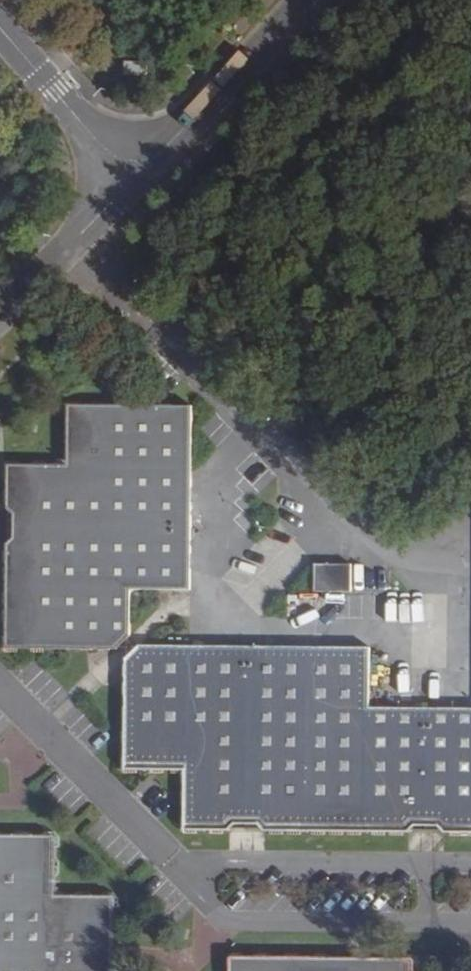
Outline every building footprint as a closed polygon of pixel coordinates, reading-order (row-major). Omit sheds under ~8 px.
[(150,60),(124,59),(123,76),(149,77),(150,60)] [(130,597),(158,598),(191,599),(192,420),(70,418),(70,471),(11,472),(9,653),(114,654),(130,641),(130,597)] [(361,573),(314,573),(313,603),(360,604),(361,573)] [(158,615),(158,598),(130,597),(130,641),(158,615)] [(173,628),(140,654),(189,655),(190,627),(173,628)] [(140,654),(128,666),(127,765),(189,766),(189,825),(470,828),(470,719),(366,718),(367,659),(189,655),(140,654)] [(0,840),(0,970),(108,970),(109,901),(48,901),(49,840),(0,840)] [(414,959),(232,959),(232,970),(414,970),(414,959)]
